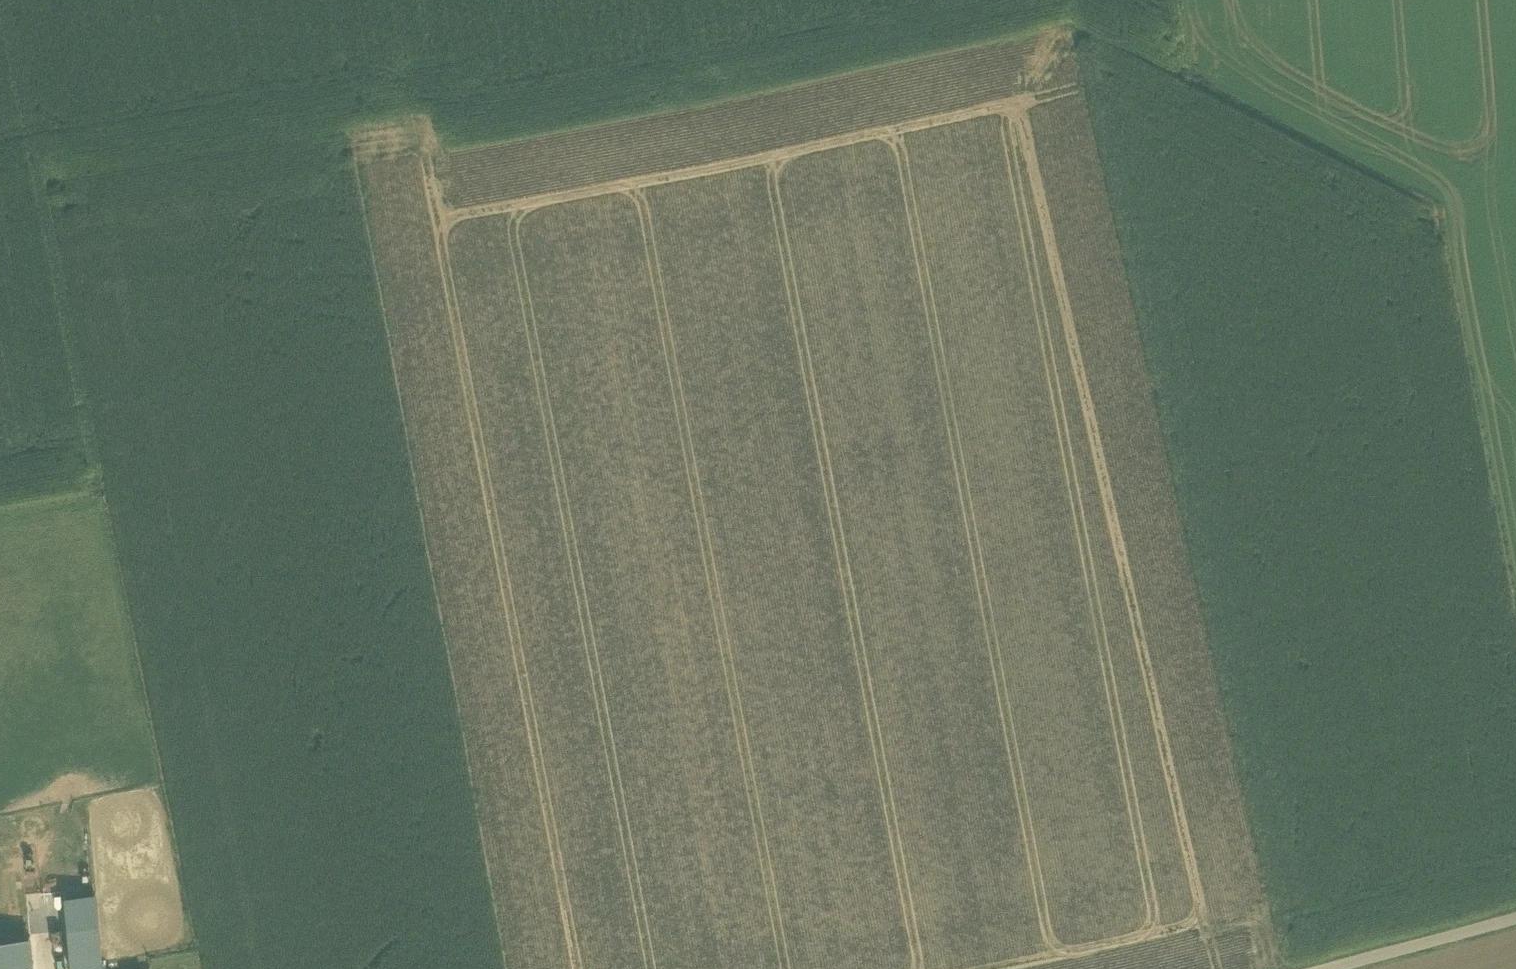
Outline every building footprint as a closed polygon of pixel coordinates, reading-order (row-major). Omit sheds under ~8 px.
[(98,923),(69,926),(73,968),(102,968),(98,923)] [(29,934),(0,937),(0,968),(32,968),(29,934)]
